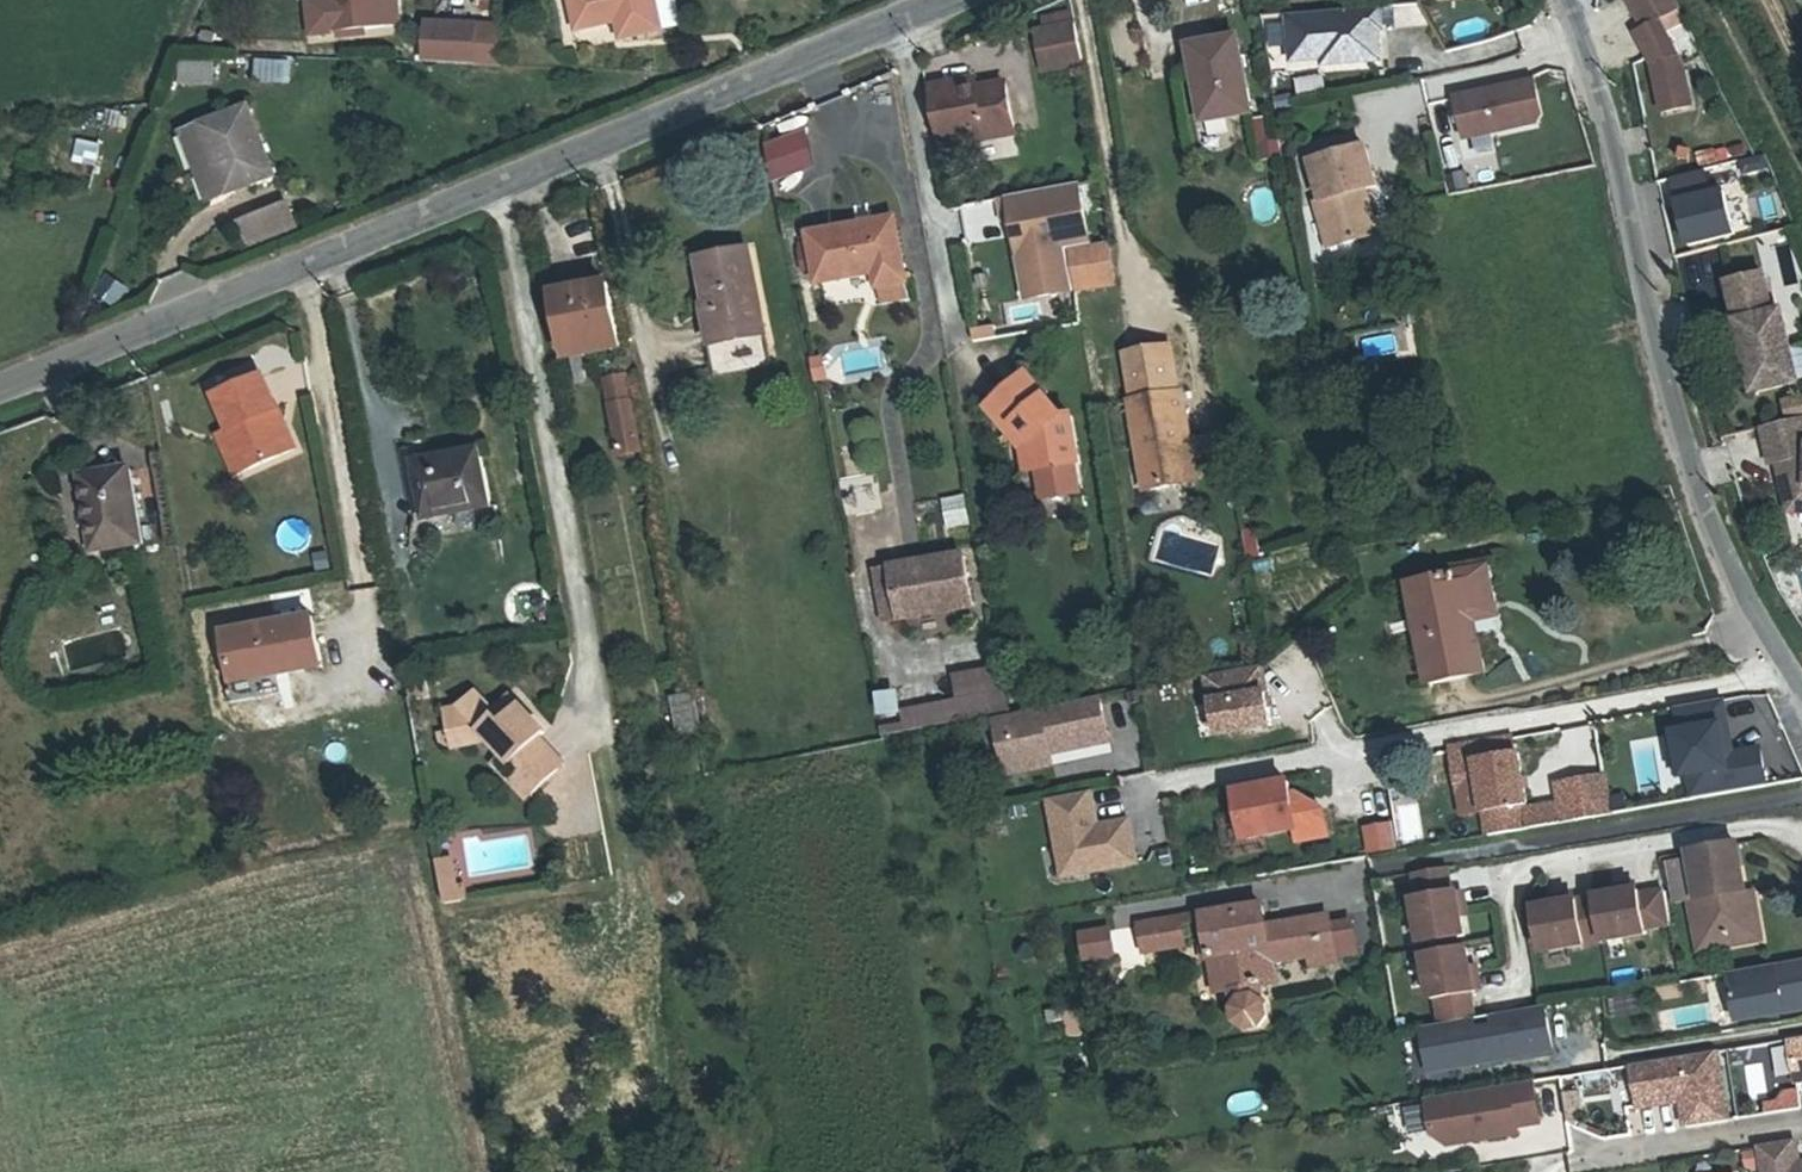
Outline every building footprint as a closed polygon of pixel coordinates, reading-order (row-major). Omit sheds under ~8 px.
[(389,29),(386,0),(335,0),(339,35),(389,29)] [(626,25),(632,44),(670,34),(662,0),(577,0),(586,36),(626,25)] [(1670,0),(1625,0),(1644,33),(1636,38),(1652,69),(1659,116),(1687,112),(1680,73),(1658,24),(1679,14),(1670,0)] [(1390,12),(1299,19),(1303,66),(1334,63),(1334,70),(1390,65),(1387,34),(1392,34),(1390,12)] [(1071,24),(1035,29),(1041,67),(1078,61),(1071,24)] [(414,29),(413,67),(463,68),(464,30),(414,29)] [(464,30),(463,68),(512,70),(509,32),(464,30)] [(1204,87),(1210,86),(1215,120),(1260,113),(1248,39),(1198,47),(1204,87)] [(258,86),(296,86),(296,61),(258,60),(258,86)] [(218,62),(182,64),(183,89),(219,87),(218,62)] [(976,83),(961,86),(964,98),(978,95),(976,83)] [(941,152),(987,143),(985,133),(1014,128),(1007,89),(978,95),(964,98),(961,86),(931,93),(941,152)] [(1542,87),(1538,88),(1463,107),(1473,144),(1545,126),(1550,118),(1542,87)] [(254,118),(207,135),(231,201),(278,183),(254,118)] [(985,133),(987,143),(1015,138),(1014,128),(985,133)] [(779,183),(821,169),(808,131),(766,146),(779,183)] [(231,201),(207,135),(185,143),(209,209),(231,201)] [(98,168),(104,146),(79,140),(74,162),(98,168)] [(1389,194),(1377,152),(1323,168),(1335,208),(1329,210),(1343,255),(1387,242),(1375,198),(1389,194)] [(1715,203),(1704,169),(1664,182),(1672,218),(1715,203)] [(1069,255),(1084,253),(1074,191),(995,205),(999,228),(1008,226),(1013,253),(1021,251),(1031,305),(1076,296),(1069,255)] [(829,276),(886,264),(888,278),(917,272),(903,209),(819,228),(829,276)] [(289,214),(243,231),(251,252),(297,235),(289,214)] [(703,257),(712,302),(718,302),(724,337),(770,329),(755,247),(703,257)] [(1114,290),(1107,249),(1084,253),(1069,255),(1076,296),(1114,290)] [(1735,315),(1779,309),(1774,273),(1730,279),(1735,315)] [(615,285),(566,295),(577,358),(626,349),(615,285)] [(718,302),(712,302),(704,305),(717,373),(776,362),(770,329),(724,337),(718,302)] [(1743,324),(1760,395),(1801,384),(1801,374),(1787,313),(1743,324)] [(1128,377),(1134,412),(1131,413),(1145,498),(1199,489),(1185,404),(1180,405),(1172,358),(1135,365),(1137,376),(1128,377)] [(1126,367),(1128,377),(1137,376),(1135,365),(1126,367)] [(254,478),(256,477),(300,459),(268,381),(223,399),(236,435),(254,478)] [(634,381),(612,385),(626,457),(647,453),(634,381)] [(988,417),(1004,440),(1015,432),(1031,456),(1038,483),(1041,483),(1078,476),(1080,475),(1070,428),(1060,431),(1027,386),(988,417)] [(1769,427),(1778,464),(1789,461),(1791,471),(1788,475),(1796,511),(1801,511),(1801,418),(1769,427)] [(1015,432),(1004,440),(1020,463),(1023,486),(1038,483),(1031,456),(1015,432)] [(254,478),(236,435),(224,440),(242,483),(254,478)] [(482,454),(415,466),(427,530),(494,517),(482,454)] [(132,468),(88,473),(98,546),(144,540),(132,468)] [(1078,476),(1041,483),(1046,512),(1083,504),(1078,476)] [(966,493),(941,500),(950,531),(974,524),(966,493)] [(964,558),(876,575),(886,624),(974,608),(964,558)] [(1468,584),(1416,591),(1427,693),(1472,687),(1465,635),(1464,626),(1492,622),(1488,592),(1469,594),(1468,584)] [(315,624),(284,631),(227,642),(233,673),(226,676),(233,714),(285,705),(280,684),(326,674),(315,624)] [(1483,633),(1465,635),(1472,687),(1490,684),(1483,633)] [(1265,679),(1211,689),(1222,749),(1276,739),(1265,679)] [(699,694),(674,696),(677,734),(702,732),(699,694)] [(523,767),(511,779),(534,798),(565,758),(541,737),(548,728),(512,701),(499,718),(475,696),(461,711),(448,713),(453,735),(482,734),(495,747),(501,753),(513,764),(518,761),(523,767)] [(1737,731),(1733,706),(1687,714),(1704,808),(1734,802),(1734,803),(1777,795),(1769,756),(1743,761),(1737,762),(1732,732),(1737,731)] [(1114,752),(1106,708),(1013,725),(1023,780),(1057,774),(1055,758),(1068,755),(1069,760),(1114,752)] [(955,714),(933,718),(936,729),(957,726),(955,714)] [(1743,761),(1737,731),(1732,732),(1737,762),(1743,761)] [(482,734),(453,735),(455,752),(495,747),(482,734)] [(1497,818),(1501,842),(1530,838),(1525,811),(1534,809),(1525,762),(1521,762),(1518,747),(1463,756),(1465,772),(1459,774),(1463,796),(1487,792),(1491,819),(1497,818)] [(513,764),(501,753),(494,761),(511,779),(523,767),(518,761),(513,764)] [(1457,757),(1459,774),(1465,772),(1463,756),(1457,757)] [(1618,822),(1611,786),(1568,793),(1573,830),(1618,822)] [(1248,849),(1301,840),(1293,793),(1240,802),(1248,849)] [(1100,825),(1095,799),(1055,807),(1069,883),(1141,869),(1133,829),(1097,835),(1095,826),(1100,825)] [(1567,831),(1563,813),(1534,818),(1537,836),(1567,831)] [(1495,843),(1501,842),(1497,818),(1491,819),(1495,843)] [(1397,823),(1368,827),(1371,856),(1401,853),(1397,823)] [(1700,870),(1707,912),(1708,919),(1715,955),(1762,947),(1754,909),(1745,857),(1699,865),(1700,870)] [(441,891),(455,888),(451,868),(437,871),(441,891)] [(1707,912),(1700,870),(1673,875),(1680,917),(1707,912)] [(1453,876),(1421,882),(1426,908),(1420,908),(1428,952),(1471,945),(1464,901),(1458,902),(1453,876)] [(455,888),(441,891),(445,910),(464,906),(461,894),(456,895),(455,888)] [(1644,899),(1600,906),(1607,949),(1649,943),(1648,939),(1674,936),(1669,903),(1645,907),(1644,899)] [(1545,959),(1607,949),(1600,906),(1578,910),(1538,918),(1545,959)] [(1715,955),(1708,919),(1699,921),(1708,964),(1770,953),(1761,909),(1754,909),(1762,947),(1715,955)] [(1240,914),(1180,924),(1187,966),(1202,964),(1206,993),(1208,1003),(1210,1003),(1215,1035),(1225,1043),(1238,1040),(1246,1030),(1244,1016),(1233,1009),(1232,999),(1255,996),(1251,975),(1291,968),(1292,977),(1314,974),(1307,927),(1244,936),(1240,914)] [(1154,928),(1133,931),(1135,949),(1157,947),(1154,928)] [(1135,949),(1133,931),(1115,933),(1119,963),(1158,957),(1157,947),(1135,949)] [(1482,1001),(1473,957),(1441,963),(1450,1006),(1444,1008),(1450,1037),(1482,1031),(1477,1002),(1482,1001)] [(1737,987),(1745,1034),(1801,1024),(1801,976),(1737,987)] [(1712,981),(1654,988),(1659,1027),(1717,1020),(1712,981)] [(1077,1016),(1064,1018),(1070,1050),(1083,1048),(1077,1016)] [(1554,1064),(1547,1020),(1482,1031),(1450,1037),(1426,1041),(1432,1077),(1457,1073),(1459,1081),(1554,1064)] [(1725,1064),(1640,1078),(1647,1119),(1691,1112),(1696,1140),(1737,1133),(1725,1064)] [(1229,1097),(1232,1115),(1263,1110),(1260,1092),(1229,1097)] [(1543,1094),(1435,1112),(1441,1146),(1456,1156),(1528,1145),(1526,1138),(1550,1134),(1543,1094)] [(1634,1135),(1648,1132),(1642,1106),(1628,1109),(1634,1135)] [(1766,1156),(1769,1171),(1801,1171),(1801,1151),(1766,1156)]
